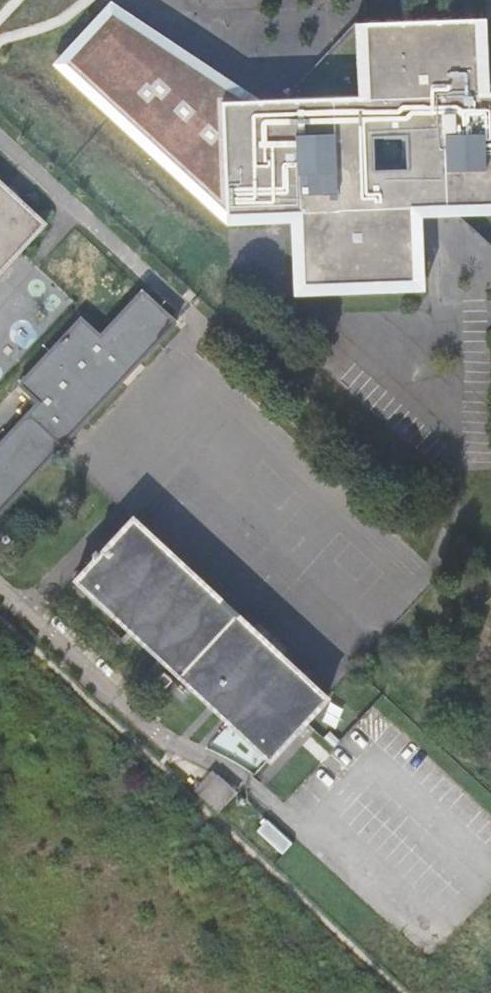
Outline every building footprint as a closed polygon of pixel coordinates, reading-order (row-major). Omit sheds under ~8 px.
[(259,102),(110,2),(53,64),(227,223),(291,222),(296,296),(426,293),(424,245),(424,219),(490,216),(490,81),(487,19),(354,21),(359,99),(259,102)] [(77,261),(0,189),(0,342),(77,261)] [(174,323),(141,292),(99,337),(77,317),(15,384),(37,402),(0,442),(0,508),(174,323)] [(129,517),(70,580),(261,760),(320,697),(129,517)] [(212,779),(198,795),(215,810),(229,795),(212,779)]
